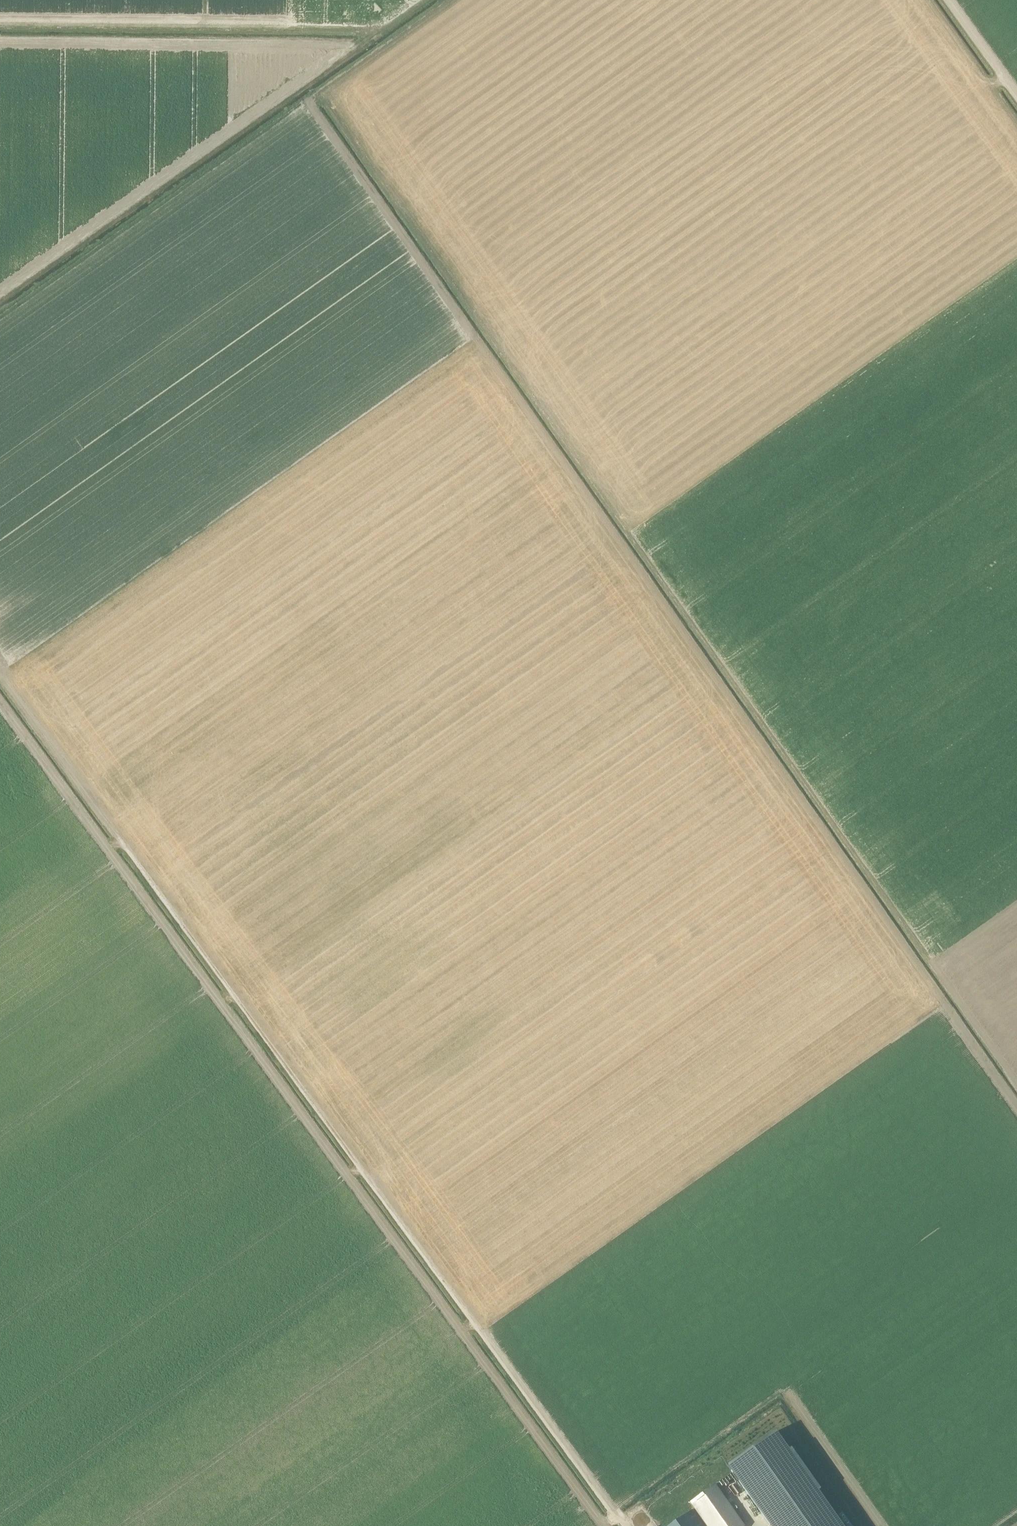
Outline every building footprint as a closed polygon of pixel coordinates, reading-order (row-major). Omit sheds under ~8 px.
[(773,1433),(725,1467),(767,1525),(839,1525),(773,1433)] [(715,1484),(690,1502),(707,1525),(745,1525),(715,1484)] [(693,1510),(669,1525),(704,1525),(693,1510)]
